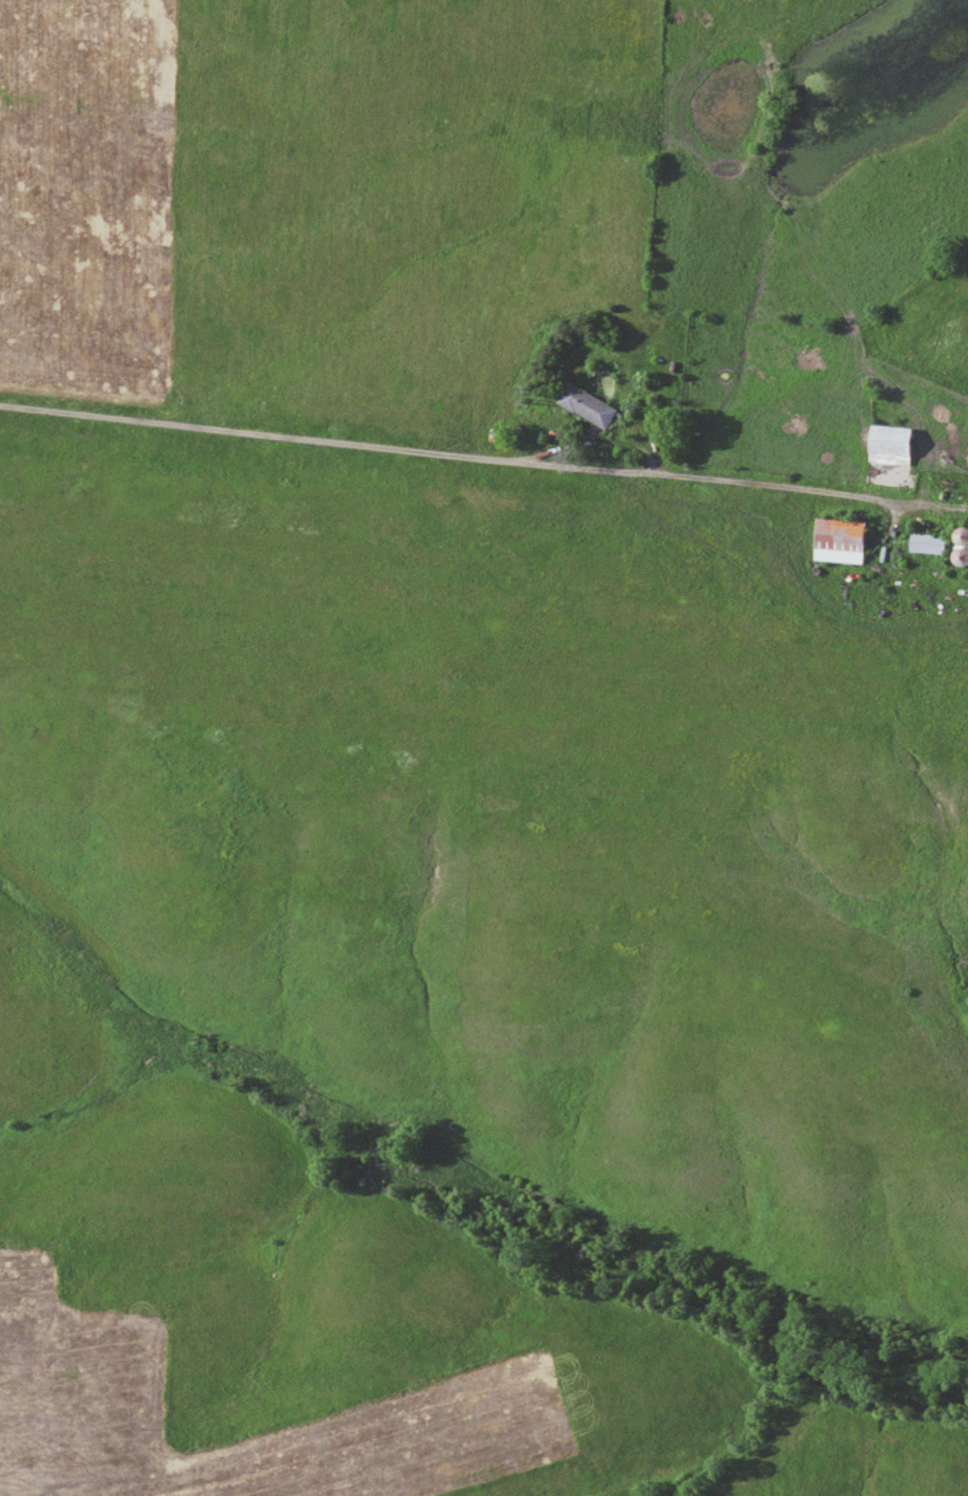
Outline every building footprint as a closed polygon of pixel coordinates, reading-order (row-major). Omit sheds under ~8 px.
[(881,422),(922,426),(918,470),(877,466),(881,422)] [(827,515),(871,518),(867,555),(824,552),(827,515)] [(942,535),(904,535),(904,554),(942,554),(942,535)]
